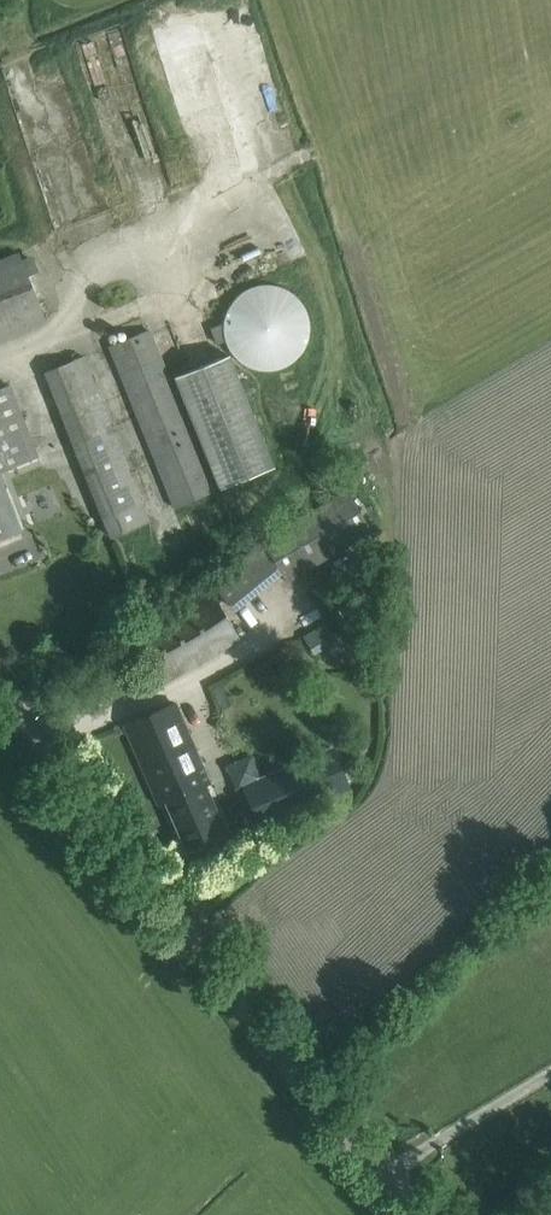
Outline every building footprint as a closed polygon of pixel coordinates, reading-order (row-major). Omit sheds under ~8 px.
[(45,319),(27,273),(37,269),(31,255),(21,259),(19,254),(0,261),(0,337),(45,319)] [(308,337),(309,327),(308,318),(304,307),(297,298),(287,290),(276,285),(264,284),(253,286),(244,290),(236,296),(229,304),(224,315),(222,327),(224,340),(229,351),(236,359),(244,365),(253,369),(264,371),(276,370),(287,365),(297,357),(304,348),(308,337)] [(148,330),(109,346),(174,506),(214,490),(148,330)] [(220,488),(275,465),(229,354),(174,377),(220,488)] [(113,537),(149,522),(82,356),(46,371),(113,537)] [(10,383),(0,387),(0,471),(39,456),(10,383)] [(22,530),(0,473),(0,538),(22,530)] [(347,490),(262,541),(286,581),(371,530),(347,490)] [(212,590),(153,625),(133,637),(161,684),(240,637),(212,590)] [(327,622),(303,636),(309,648),(333,634),(327,622)] [(124,725),(158,804),(165,802),(186,850),(226,833),(205,785),(209,783),(174,703),(124,725)] [(333,749),(266,778),(244,787),(259,823),(348,785),(333,749)]
